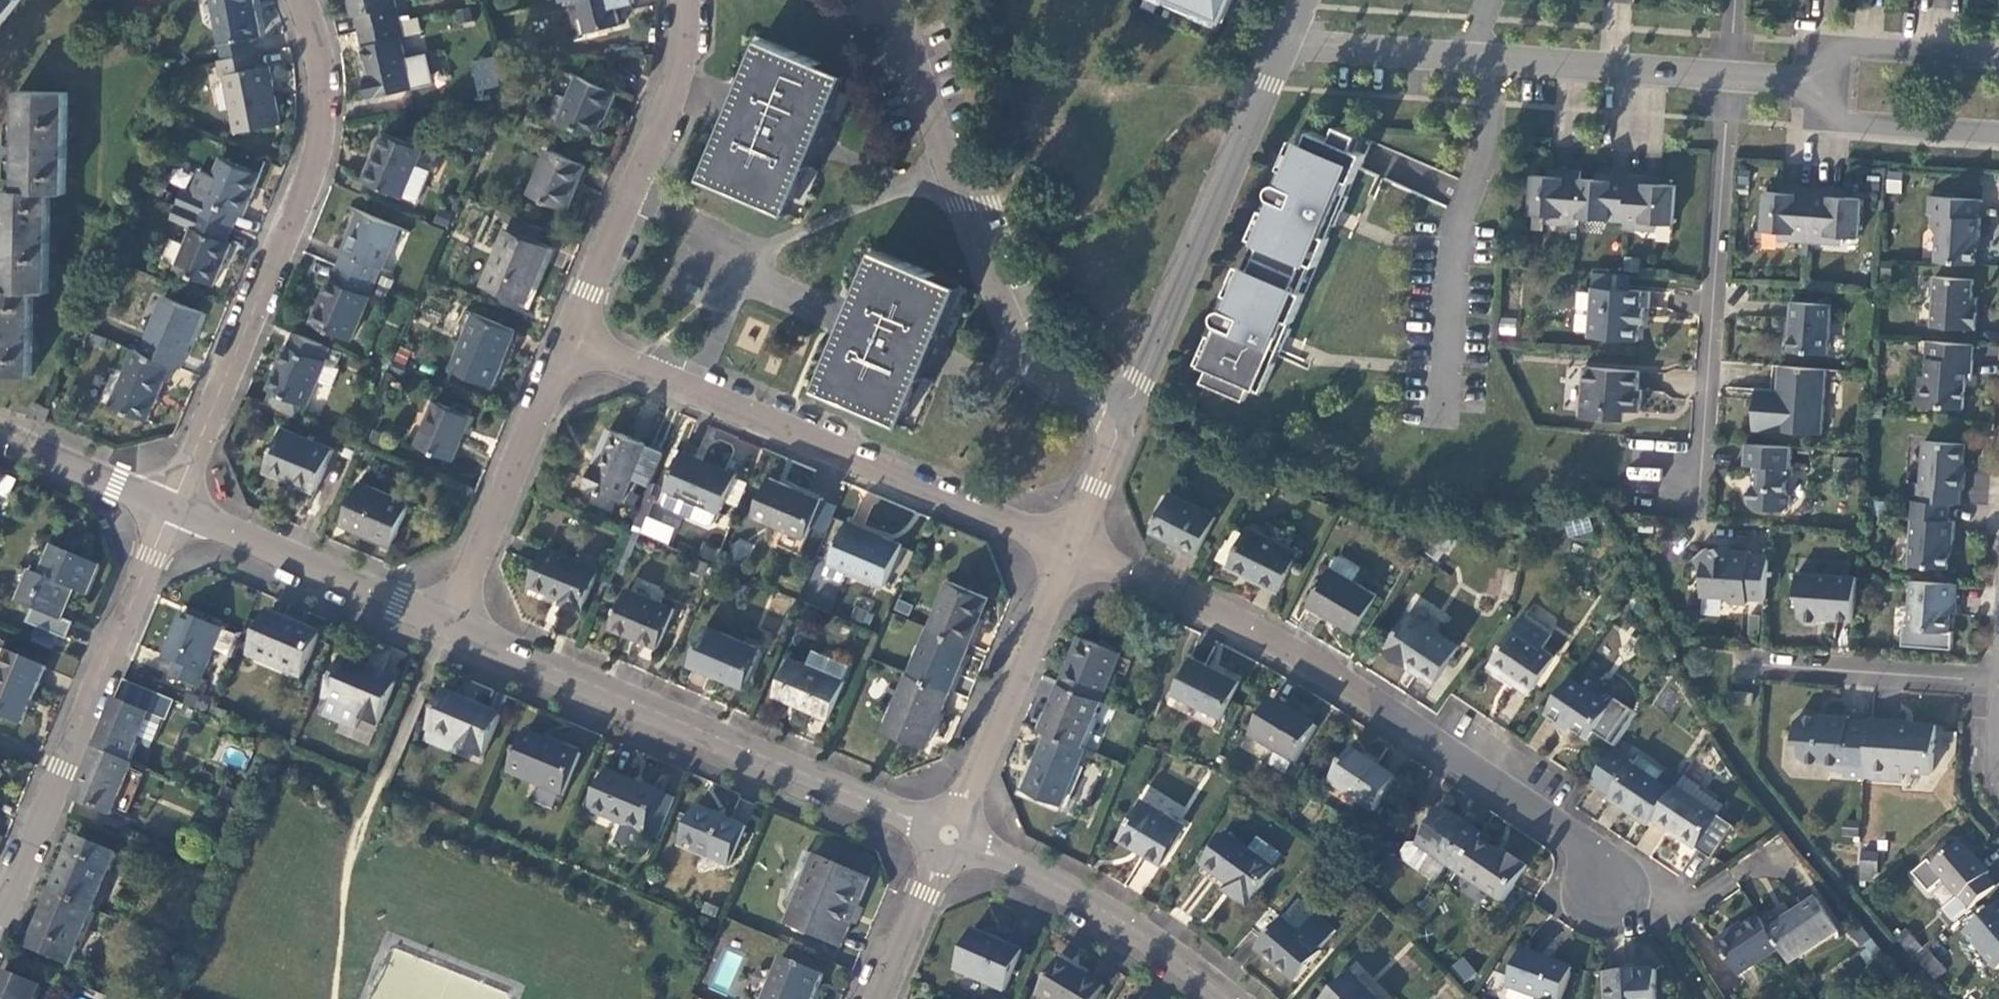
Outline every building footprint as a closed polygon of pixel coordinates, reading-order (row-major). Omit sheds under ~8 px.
[(19,0),(0,0),(0,24),(19,0)] [(254,53),(251,38),(261,36),(254,0),(215,0),(225,58),(254,53)] [(363,30),(402,22),(396,0),(352,0),(355,16),(360,15),(363,30)] [(633,0),(581,0),(587,31),(623,25),(619,5),(634,2),(633,0)] [(1222,22),(1231,0),(1173,0),(1222,22)] [(402,22),(363,30),(366,45),(364,46),(370,76),(366,76),(371,97),(413,87),(403,37),(405,36),(402,22)] [(766,41),(708,178),(784,211),(844,73),(766,41)] [(257,68),(254,53),(225,58),(220,60),(222,75),(226,74),(237,134),(280,126),(270,65),(257,68)] [(468,62),(476,91),(501,85),(493,55),(468,62)] [(579,75),(570,98),(560,120),(596,135),(608,106),(611,107),(617,91),(579,75)] [(32,376),(33,291),(49,291),(51,192),(66,192),(67,94),(20,93),(19,125),(18,143),(19,156),(19,174),(19,191),(13,191),(3,191),(3,210),(2,229),(2,242),(2,259),(1,277),(0,290),(0,374),(32,376)] [(560,120),(570,98),(558,93),(549,115),(560,120)] [(1358,136),(1336,126),(1330,141),(1310,132),(1303,145),(1292,141),(1280,169),(1284,171),(1278,184),(1273,185),(1269,190),(1269,195),(1273,198),(1267,212),(1262,211),(1250,239),(1258,252),(1250,270),(1238,266),(1225,294),(1231,297),(1224,309),(1223,309),(1217,313),(1216,320),(1217,322),(1219,324),(1213,337),(1209,336),(1196,364),(1202,383),(1244,400),(1250,387),(1263,393),(1274,364),(1269,362),(1275,349),(1281,351),(1290,329),(1285,326),(1287,320),(1293,322),(1304,293),(1293,289),(1304,262),(1317,266),(1328,239),(1323,236),(1328,223),(1335,226),(1347,196),(1341,194),(1347,181),(1352,183),(1364,155),(1352,150),(1358,136)] [(405,196),(424,148),(385,133),(366,179),(405,196)] [(587,165),(548,150),(530,194),(568,210),(587,165)] [(178,205),(233,227),(239,214),(243,216),(259,174),(221,158),(215,173),(203,169),(192,194),(184,191),(178,205)] [(1581,179),(1582,171),(1564,169),(1564,177),(1533,176),(1529,214),(1560,217),(1560,225),(1578,225),(1579,218),(1581,179)] [(1627,205),(1628,174),(1611,173),(1611,181),(1581,179),(1579,218),(1609,219),(1610,206),(1627,205)] [(1645,175),(1628,174),(1627,205),(1625,229),(1642,230),(1642,223),(1672,224),(1675,185),(1645,184),(1645,175)] [(1792,241),(1810,242),(1814,187),(1797,186),(1796,194),(1765,192),(1763,231),(1793,233),(1792,241)] [(1814,187),(1810,242),(1827,244),(1827,236),(1858,237),(1861,199),(1831,197),(1831,188),(1814,187)] [(1938,235),(1936,262),(1974,265),(1977,237),(1980,237),(1981,218),(1977,217),(1978,200),(1929,196),(1928,216),(1933,216),(1933,229),(1938,235)] [(228,240),(233,227),(178,205),(173,218),(192,227),(176,268),(215,284),(232,243),(228,240)] [(346,253),(340,267),(375,282),(381,268),(383,269),(400,228),(361,211),(344,251),(346,253)] [(552,248),(507,230),(484,285),(528,303),(552,248)] [(881,251),(822,389),(900,423),(959,284),(881,251)] [(375,282),(340,267),(334,280),(333,279),(314,324),(352,340),(372,295),(370,295),(375,282)] [(1932,327),(1975,330),(1976,312),(1972,312),(1974,279),(1935,277),(1932,327)] [(1642,290),(1592,286),(1589,337),(1638,340),(1639,324),(1644,325),(1646,307),(1641,307),(1642,290)] [(176,366),(180,368),(203,313),(164,296),(140,351),(176,366)] [(1827,355),(1832,304),(1793,302),(1788,351),(1827,355)] [(517,330),(476,313),(453,368),(493,385),(517,330)] [(1499,318),(1500,336),(1516,335),(1515,317),(1499,318)] [(103,336),(91,331),(87,339),(100,343),(103,336)] [(324,359),(329,347),(296,333),(291,346),(288,345),(269,388),(272,391),(305,404),(308,406),(326,361),(324,359)] [(1974,344),(1934,342),(1932,359),(1926,358),(1925,377),(1920,376),(1918,406),(1964,409),(1966,374),(1972,373),(1974,344)] [(176,366),(140,351),(135,349),(113,403),(149,419),(165,380),(169,382),(176,366)] [(401,373),(405,364),(395,360),(391,369),(401,373)] [(1828,370),(1780,366),(1778,391),(1769,391),(1766,394),(1765,399),(1756,399),(1753,430),(1821,434),(1828,370)] [(1639,370),(1583,367),(1579,416),(1613,419),(1613,410),(1639,411),(1641,388),(1637,389),(1639,370)] [(266,404),(299,418),(305,404),(272,391),(266,404)] [(34,401),(29,414),(46,421),(52,410),(50,408),(34,401)] [(452,458),(470,416),(437,401),(419,444),(452,458)] [(283,428),(268,464),(298,476),(295,483),(316,491),(334,450),(283,428)] [(621,501),(645,442),(620,431),(606,466),(594,462),(584,485),(621,501)] [(645,500),(665,451),(645,442),(621,501),(641,508),(645,500)] [(1913,500),(1950,502),(1959,504),(1961,488),(1963,489),(1965,471),(1962,471),(1963,444),(1923,442),(1920,483),(1914,484),(1913,500)] [(1791,446),(1747,443),(1746,464),(1755,465),(1755,484),(1750,487),(1749,500),(1757,509),(1784,511),(1790,505),(1791,495),(1786,492),(1787,481),(1793,476),(1793,466),(1790,466),(1791,446)] [(737,474),(680,449),(664,487),(665,488),(660,499),(661,505),(707,525),(714,522),(718,511),(721,512),(737,474)] [(298,476),(268,464),(265,470),(295,483),(298,476)] [(822,499),(768,477),(753,514),(806,536),(822,499)] [(410,503),(361,482),(344,524),(392,544),(410,503)] [(1217,516),(1169,492),(1149,531),(1197,554),(1217,516)] [(654,504),(645,500),(641,508),(634,524),(642,528),(654,504)] [(1913,500),(1908,500),(1906,519),(1912,519),(1909,566),(1949,568),(1951,540),(1954,540),(1955,521),(1949,521),(1950,502),(1913,500)] [(1568,537),(1592,531),(1588,516),(1564,523),(1568,537)] [(903,543),(847,520),(829,562),(886,584),(903,543)] [(1299,550),(1249,525),(1229,566),(1280,590),(1299,550)] [(100,566),(51,546),(40,574),(28,570),(15,602),(33,609),(28,623),(68,640),(74,626),(61,620),(74,588),(88,594),(100,566)] [(581,611),(600,569),(544,546),(528,583),(560,596),(559,601),(581,611)] [(1749,598),(1765,599),(1769,554),(1751,554),(1750,552),(1730,550),(1730,555),(1721,555),(1717,549),(1705,549),(1693,559),(1703,570),(1702,595),(1724,598),(1730,603),(1748,603),(1749,598)] [(1354,631),(1378,594),(1354,581),(1362,567),(1341,554),(1333,568),(1330,567),(1308,604),(1354,631)] [(1825,618),(1854,619),(1857,576),(1798,573),(1796,593),(1801,600),(1800,616),(1806,623),(1818,625),(1825,618)] [(930,627),(969,644),(988,596),(949,580),(930,627)] [(1956,600),(1957,584),(1912,580),(1909,624),(1913,630),(1948,633),(1951,600),(1956,600)] [(658,646),(675,607),(626,586),(610,626),(658,646)] [(198,687),(223,629),(208,622),(211,615),(197,610),(193,617),(183,612),(165,657),(176,663),(171,676),(198,687)] [(1460,645),(1408,611),(1385,649),(1407,664),(1409,662),(1437,680),(1460,645)] [(1488,665),(1507,678),(1513,670),(1536,685),(1554,656),(1541,648),(1549,636),(1520,616),(1488,665)] [(303,677),(322,634),(292,621),(289,628),(266,618),(250,654),(303,677)] [(760,649),(704,625),(689,663),(744,687),(760,649)] [(930,627),(927,627),(909,672),(949,690),(969,644),(930,627)] [(1543,648),(1553,655),(1565,638),(1555,630),(1543,648)] [(1059,683),(1100,699),(1120,652),(1080,634),(1059,683)] [(852,661),(812,647),(805,663),(789,655),(773,693),(830,717),(846,680),(845,679),(852,661)] [(46,668),(8,652),(0,670),(0,715),(22,724),(46,668)] [(1239,681),(1189,657),(1172,693),(1222,717),(1239,681)] [(396,683),(342,659),(325,698),(320,709),(323,716),(355,730),(360,718),(377,725),(396,683)] [(1513,670),(1507,678),(1531,693),(1536,685),(1513,670)] [(925,747),(949,690),(909,672),(906,671),(882,730),(925,747)] [(1569,680),(1546,715),(1558,725),(1560,722),(1589,742),(1612,708),(1569,680)] [(1081,746),(1100,699),(1059,683),(1040,729),(1047,732),(1081,746)] [(1734,690),(1733,701),(1752,702),(1752,691),(1734,690)] [(500,714),(445,691),(424,743),(455,756),(459,748),(483,756),(500,714)] [(148,714),(116,700),(96,747),(129,762),(148,714)] [(1317,725),(1271,700),(1250,735),(1294,763),(1317,725)] [(1843,776),(1865,778),(1869,722),(1848,719),(1848,716),(1828,715),(1828,718),(1799,715),(1796,718),(1795,737),(1800,743),(1798,756),(1803,761),(1821,762),(1826,767),(1842,768),(1843,776)] [(1869,722),(1865,778),(1900,781),(1901,771),(1932,772),(1936,725),(1911,723),(1912,726),(1901,725),(1901,719),(1869,717),(1869,722)] [(582,754),(526,732),(509,773),(565,794),(582,754)] [(1060,804),(1084,748),(1081,746),(1047,732),(1023,787),(1060,804)] [(85,775),(74,799),(113,816),(134,764),(129,762),(96,747),(95,751),(99,753),(90,776),(85,775)] [(1396,776),(1351,748),(1330,781),(1375,810),(1396,776)] [(1607,799),(1649,826),(1653,821),(1674,792),(1657,781),(1635,765),(1615,752),(1593,784),(1609,795),(1607,799)] [(1641,756),(1635,765),(1657,781),(1664,771),(1641,756)] [(662,840),(679,800),(609,771),(592,810),(662,840)] [(1674,792),(1653,821),(1698,848),(1719,816),(1718,816),(1726,806),(1700,788),(1701,786),(1686,776),(1674,792)] [(1160,863),(1184,826),(1142,801),(1118,838),(1160,863)] [(727,865),(745,826),(698,807),(681,846),(727,865)] [(1478,840),(1481,834),(1442,808),(1417,843),(1419,845),(1408,846),(1403,854),(1406,862),(1423,872),(1435,855),(1458,870),(1478,840)] [(1282,855),(1258,837),(1249,850),(1224,833),(1202,865),(1231,887),(1227,893),(1248,907),(1275,869),(1273,868),(1282,855)] [(1927,855),(1912,869),(1928,888),(1942,876),(1957,893),(1942,905),(1953,917),(1994,883),(1984,871),(1988,868),(1975,854),(1974,855),(1959,837),(1931,860),(1927,855)] [(76,838),(53,893),(94,910),(117,855),(76,838)] [(1504,857),(1478,840),(1458,870),(1505,901),(1529,868),(1507,853),(1504,857)] [(871,878),(806,851),(785,901),(793,904),(787,923),(842,946),(850,927),(845,926),(857,899),(862,900),(871,878)] [(1859,854),(1859,881),(1876,881),(1876,854),(1859,854)] [(94,910),(53,893),(31,948),(71,965),(94,910)] [(1780,947),(1790,963),(1838,929),(1817,898),(1769,931),(1780,947)] [(1963,928),(1995,966),(1998,963),(1998,898),(1963,928)] [(1315,919),(1297,904),(1283,921),(1268,907),(1250,928),(1264,940),(1257,949),(1295,982),(1322,953),(1321,952),(1336,933),(1318,916),(1315,919)] [(1769,931),(1757,912),(1714,942),(1737,976),(1780,947),(1769,931)] [(1865,924),(1851,930),(1864,961),(1878,955),(1865,924)] [(1021,952),(972,929),(957,969),(1004,991),(1021,952)] [(1909,929),(1897,939),(1933,980),(1945,970),(1909,929)] [(1521,948),(1508,986),(1544,998),(1562,998),(1573,969),(1521,948)] [(823,975),(781,957),(765,998),(813,998),(823,975)] [(1467,957),(1453,963),(1462,982),(1476,976),(1467,957)] [(1059,960),(1036,996),(1041,998),(1097,998),(1103,989),(1059,960)] [(1656,971),(1605,972),(1605,998),(1658,998),(1656,971)] [(41,988),(2,973),(0,977),(0,998),(37,998),(41,988)] [(1349,973),(1325,998),(1376,998),(1349,973)]
